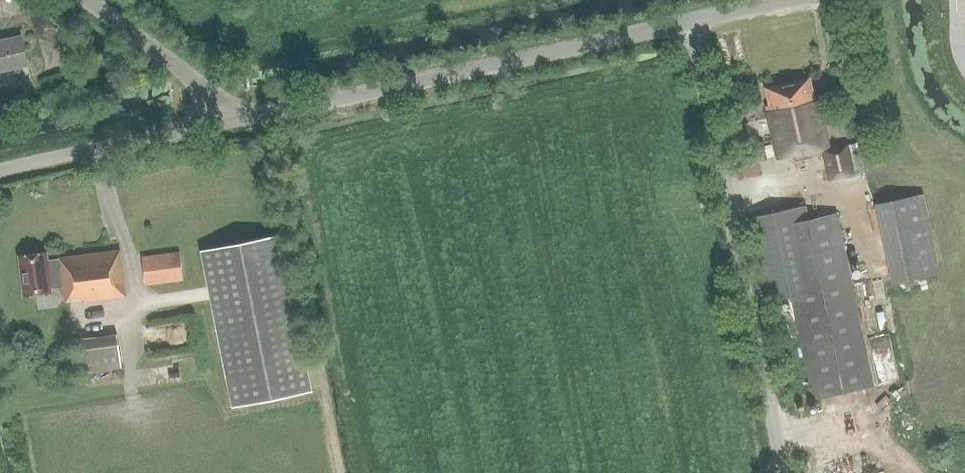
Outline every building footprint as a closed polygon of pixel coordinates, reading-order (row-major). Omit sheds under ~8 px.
[(27,65),(20,36),(0,40),(0,71),(27,65)] [(829,179),(863,172),(856,142),(829,148),(818,100),(813,101),(807,78),(765,87),(769,104),(766,105),(778,159),(793,156),(793,159),(823,152),(829,179)] [(823,98),(831,97),(830,90),(822,92),(823,98)] [(746,137),(743,123),(733,126),(736,139),(746,137)] [(875,203),(879,222),(926,213),(922,193),(875,203)] [(813,398),(872,385),(836,212),(806,218),(804,204),(774,211),(813,398)] [(309,388),(277,233),(199,249),(231,404),(309,388)] [(119,249),(59,258),(59,259),(47,260),(46,252),(19,256),(24,296),(52,292),(51,288),(63,286),(65,300),(83,298),(84,301),(125,295),(119,249)] [(146,284),(181,279),(178,252),(142,256),(146,284)] [(121,366),(117,334),(77,340),(82,372),(121,366)]
